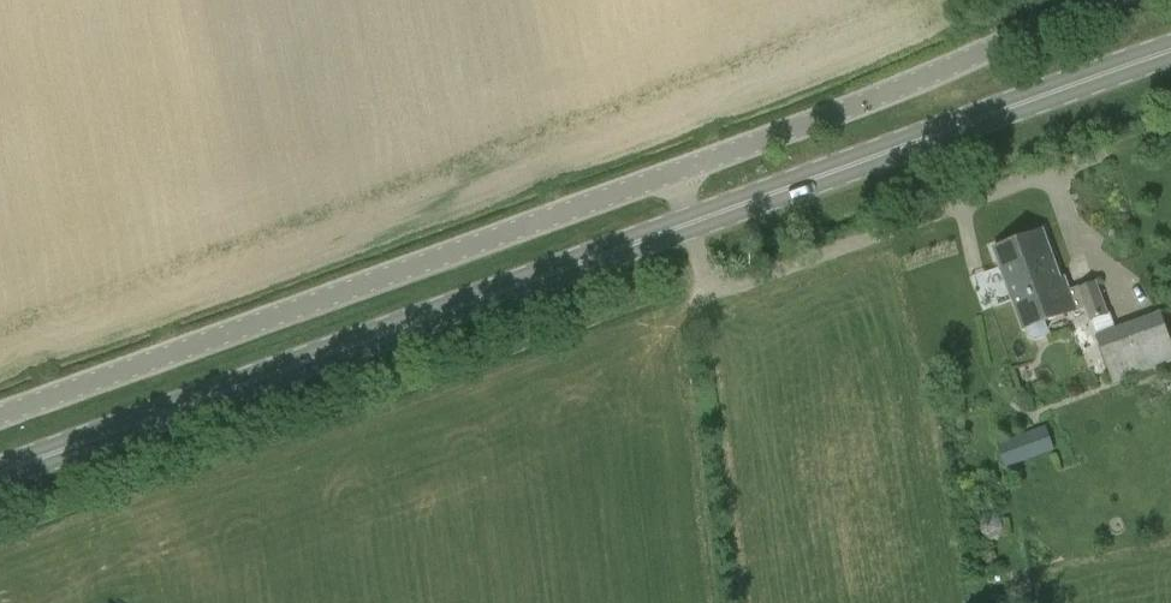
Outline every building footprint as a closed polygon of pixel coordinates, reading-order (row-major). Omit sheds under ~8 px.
[(1066,276),(1062,278),(1044,230),(994,249),(1024,330),(1025,329),(1028,336),(1036,340),(1045,337),(1049,329),(1046,321),(1074,311),(1086,307),(1095,331),(1112,326),(1096,281),(1071,289),(1066,276)] [(1112,326),(1095,331),(1114,382),(1170,364),(1170,338),(1162,311),(1113,329),(1112,326)] [(1007,468),(1056,450),(1047,425),(997,443),(1007,468)]
